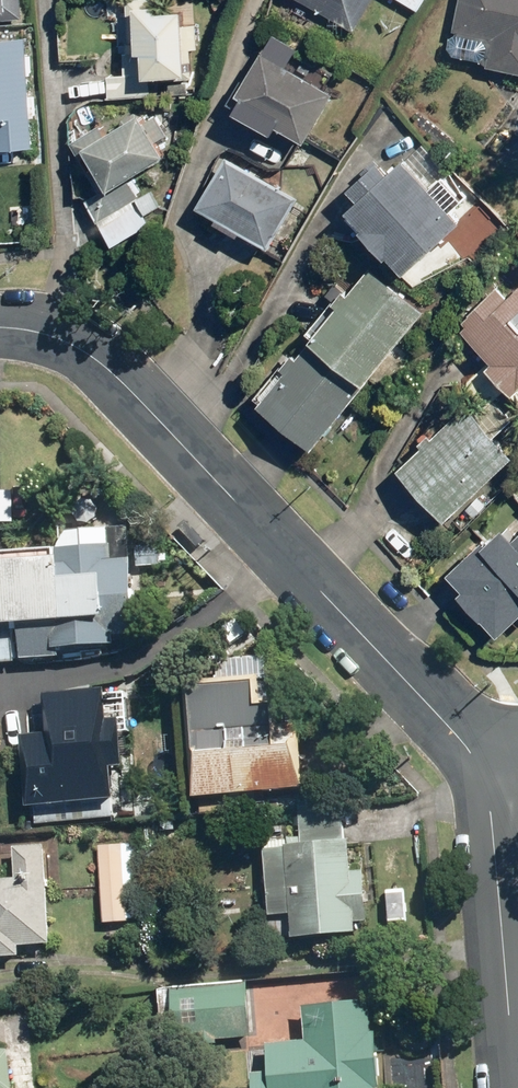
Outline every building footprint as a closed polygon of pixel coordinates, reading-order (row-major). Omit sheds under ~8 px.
[(129,50),(148,49),(150,74),(191,71),(187,7),(160,9),(160,0),(126,0),(129,50)] [(358,27),(372,0),(309,0),(358,27)] [(422,8),(427,0),(407,0),(422,8)] [(452,29),(492,36),(486,64),(517,70),(517,0),(457,0),(452,29)] [(304,44),(278,29),(239,97),(310,137),(338,89),(293,64),(304,44)] [(37,143),(26,35),(0,38),(0,147),(37,143)] [(147,66),(104,69),(106,98),(149,95),(147,66)] [(97,124),(69,141),(89,173),(99,166),(114,190),(169,156),(163,147),(165,132),(153,113),(146,118),(142,111),(104,135),(97,124)] [(301,196),(228,155),(199,206),(272,247),(301,196)] [(411,155),(396,169),(386,158),(357,185),(367,196),(355,207),(415,270),(470,217),(411,155)] [(428,308),(373,265),(264,402),(319,445),(428,308)] [(463,324),(497,359),(492,364),(517,390),(517,290),(510,298),(500,288),(463,324)] [(510,385),(488,361),(464,383),(486,407),(510,385)] [(517,453),(468,403),(402,466),(451,516),(517,453)] [(505,531),(517,544),(517,519),(505,531)] [(15,662),(12,626),(21,626),(23,660),(60,657),(59,650),(118,646),(117,638),(138,636),(132,560),(113,562),(112,545),(64,549),(64,558),(0,564),(0,664),(15,662)] [(186,681),(195,799),(284,791),(277,703),(259,705),(257,675),(186,681)] [(22,736),(30,809),(118,799),(115,769),(127,767),(122,718),(110,719),(106,688),(44,695),(48,733),(22,736)] [(262,849),(269,917),(290,915),(293,940),(357,933),(356,923),(369,922),(363,870),(350,871),(347,840),(345,841),(343,819),(298,823),(300,845),(262,849)] [(95,843),(102,922),(141,919),(135,840),(95,843)] [(19,956),(19,946),(50,943),(43,844),(13,847),(15,878),(0,879),(0,958),(19,956)] [(168,989),(174,1044),(193,1042),(193,1046),(216,1043),(215,1040),(249,1036),(243,981),(168,989)] [(254,1087),(376,1087),(375,1079),(382,1078),(375,1023),(370,1024),(367,991),(300,999),(304,1032),(267,1036),(270,1062),(251,1064),(254,1087)] [(10,1049),(0,1050),(0,1087),(14,1087),(10,1049)]
